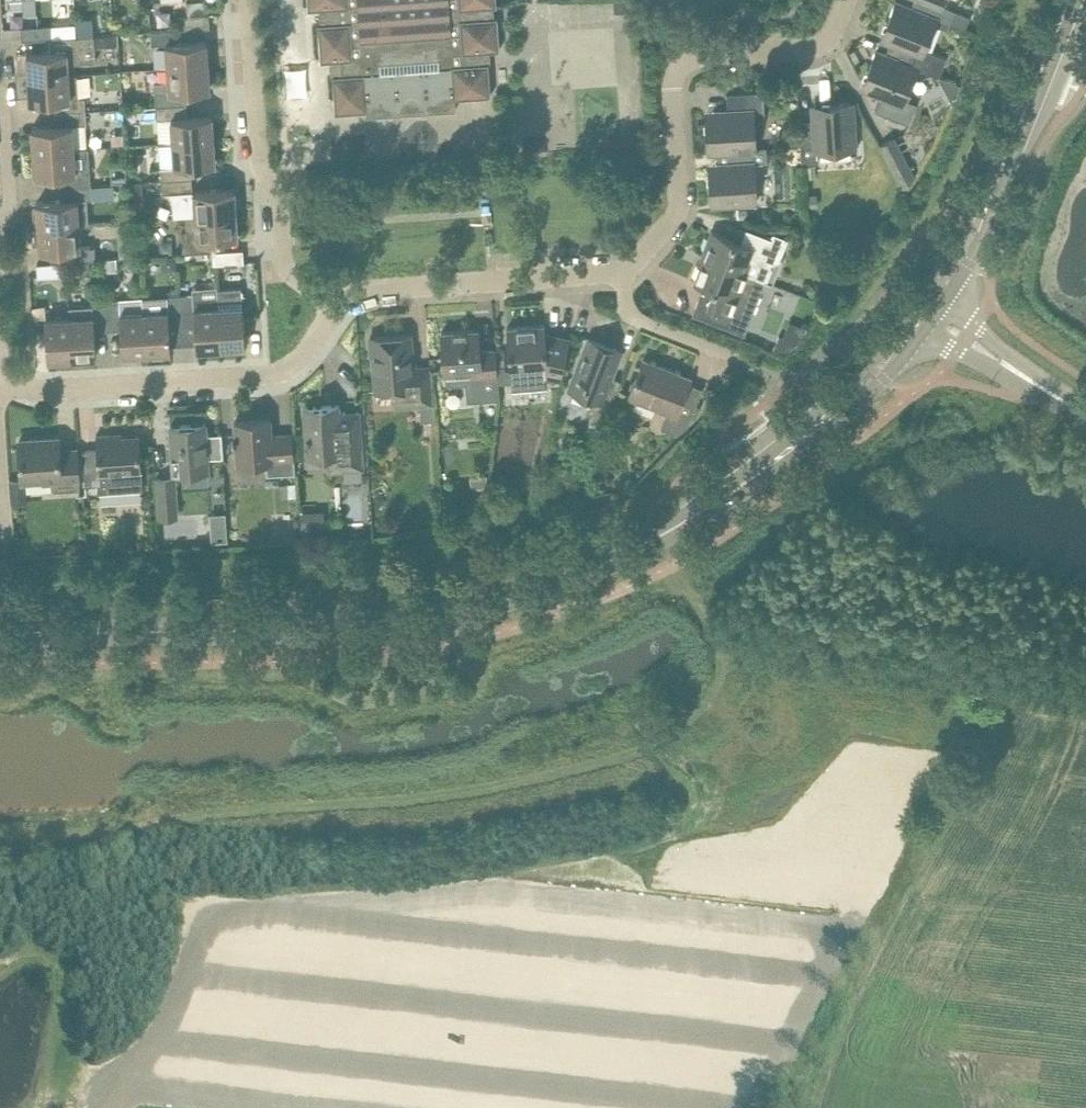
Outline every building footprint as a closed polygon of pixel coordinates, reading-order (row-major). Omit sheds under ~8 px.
[(8,12),(23,10),(22,0),(7,0),(8,12)] [(309,9),(320,8),(321,23),(318,23),(321,60),(340,59),(341,74),(333,74),(336,112),(367,110),(368,115),(456,109),(455,98),(491,96),(489,64),(482,64),(481,52),(500,51),(498,18),(493,18),(492,7),(497,6),(497,0),(308,0),(309,9)] [(617,11),(630,10),(629,0),(616,0),(617,11)] [(896,57),(896,58),(918,66),(917,67),(938,75),(946,57),(925,48),(937,18),(915,9),(916,8),(896,0),(887,22),(888,23),(889,22),(894,24),(887,41),(901,46),(896,57)] [(916,8),(896,0),(916,8),(915,9),(937,18),(949,23),(955,10),(942,5),(944,0),(919,0),(916,8)] [(955,10),(949,23),(965,29),(971,16),(955,10)] [(51,24),(21,26),(22,40),(50,38),(52,37),(51,24)] [(182,28),(151,30),(152,44),(165,43),(166,67),(208,64),(207,40),(183,41),(182,28)] [(52,37),(50,38),(51,51),(27,52),(28,76),(69,74),(68,63),(96,61),(94,35),(52,37)] [(896,57),(876,49),(868,71),(869,71),(874,73),(867,89),(881,95),(875,109),(909,123),(918,102),(905,98),(917,67),(918,66),(896,58),(896,57)] [(210,89),(208,64),(166,67),(167,88),(155,88),(156,105),(187,103),(186,90),(210,89)] [(77,74),(28,76),(30,101),(54,99),(55,112),(86,110),(85,97),(79,97),(77,74)] [(707,128),(709,151),(767,148),(767,147),(756,148),(754,119),(765,118),(764,91),(727,93),(728,110),(713,111),(714,129),(709,129),(709,128),(707,128)] [(800,121),(800,136),(802,164),(805,163),(806,177),(816,176),(815,163),(817,163),(816,150),(856,147),(855,124),(853,102),(830,104),(830,105),(831,105),(831,110),(813,111),(814,120),(800,121)] [(188,116),(187,103),(156,105),(157,118),(170,117),(171,141),(214,139),(212,114),(188,116)] [(88,147),(86,110),(55,112),(56,125),(32,127),(34,151),(88,147)] [(895,137),(880,145),(898,180),(913,172),(895,137)] [(215,163),(214,139),(171,141),(159,142),(162,179),(192,177),(191,165),(215,163)] [(88,147),(34,151),(35,175),(59,174),(60,186),(91,184),(88,147)] [(767,161),(767,148),(709,151),(709,152),(731,151),(731,162),(716,163),(717,182),(712,182),(712,181),(710,181),(712,204),(757,202),(754,162),(767,161)] [(234,187),(193,190),(192,177),(162,179),(163,193),(169,192),(173,200),(173,216),(185,216),(236,212),(234,187)] [(61,199),(37,201),(38,207),(34,208),(35,222),(39,222),(39,225),(79,223),(88,222),(87,198),(92,198),(91,184),(60,186),(61,199)] [(238,236),(236,212),(185,216),(186,229),(182,229),(184,253),(215,251),(214,238),(238,236)] [(79,223),(39,225),(39,230),(36,230),(37,243),(40,243),(41,250),(65,248),(66,261),(68,261),(105,258),(104,245),(81,246),(79,223)] [(739,226),(734,240),(711,231),(701,255),(772,282),(781,258),(780,258),(788,238),(773,232),(773,233),(774,234),(772,239),(739,226)] [(173,241),(160,242),(161,253),(173,253),(173,241)] [(243,249),(213,251),(214,264),(244,262),(243,249)] [(699,297),(693,313),(740,330),(745,317),(749,319),(764,280),(701,255),(694,281),(714,288),(709,301),(699,297)] [(68,261),(66,261),(37,263),(38,276),(69,274),(68,261)] [(221,346),(246,345),(242,284),(217,285),(221,346)] [(180,294),(182,325),(195,324),(197,348),(221,346),(217,285),(193,286),(193,293),(180,294)] [(180,294),(143,296),(147,351),(171,350),(170,326),(182,325),(180,294)] [(143,296),(106,299),(108,330),(121,329),(123,353),(147,351),(143,296)] [(93,304),(69,306),(72,356),(97,355),(95,331),(108,330),(106,299),(92,300),(93,304)] [(69,316),(67,316),(45,318),(48,358),(72,356),(69,316)] [(550,337),(546,337),(545,324),(507,327),(510,364),(512,364),(513,375),(539,373),(539,374),(561,379),(569,341),(550,337)] [(479,329),(442,331),(445,373),(471,371),(473,399),(499,397),(496,349),(480,350),(479,329)] [(413,368),(411,334),(373,336),(378,390),(395,388),(396,405),(420,403),(421,420),(435,419),(431,367),(413,368)] [(597,399),(585,430),(599,436),(621,379),(610,375),(620,349),(591,338),(571,389),(597,399)] [(643,358),(629,395),(667,410),(661,426),(678,433),(688,425),(700,394),(686,389),(691,377),(643,358)] [(339,404),(304,406),(309,461),(327,460),(328,471),(363,469),(360,411),(340,413),(339,404)] [(271,419),(235,421),(237,461),(266,459),(267,474),(295,472),(293,433),(272,434),(271,419)] [(206,423),(171,425),(174,472),(209,469),(206,423)] [(97,449),(83,450),(86,485),(96,484),(96,488),(139,486),(138,470),(142,470),(140,435),(122,436),(122,433),(96,435),(97,449)] [(59,437),(19,440),(22,479),(9,480),(10,501),(25,500),(24,479),(53,477),(54,490),(80,488),(77,449),(60,450),(59,437)] [(177,516),(174,477),(157,478),(160,517),(177,516)] [(226,520),(213,521),(214,536),(227,535),(226,520)]
